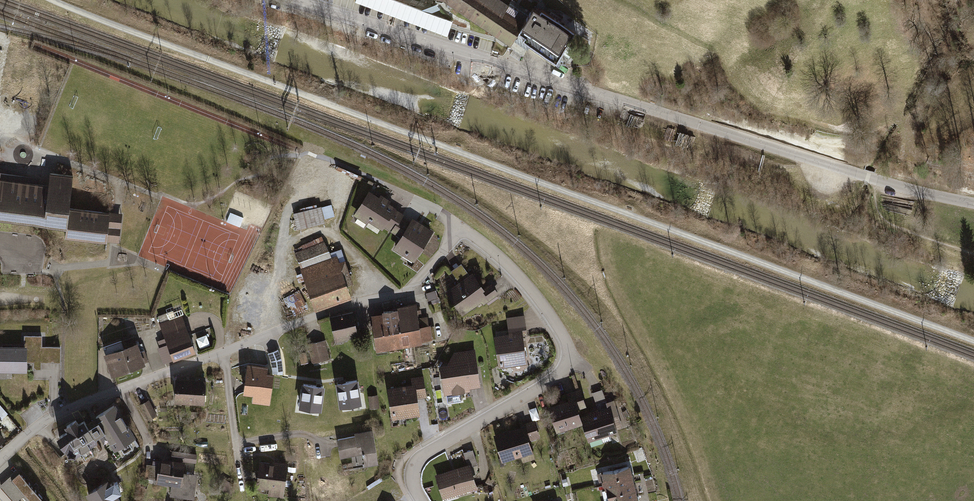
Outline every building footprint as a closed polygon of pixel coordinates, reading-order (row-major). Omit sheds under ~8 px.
[(506,45),(512,37),(525,17),(500,0),(439,0),(506,45)] [(525,17),(512,37),(551,64),(571,34),(537,11),(535,13),(530,10),(525,17)] [(44,174),(43,186),(0,181),(0,222),(62,229),(65,207),(68,177),(44,174)] [(393,208),(366,192),(352,216),(379,232),(381,228),(389,233),(399,218),(401,215),(392,210),(393,208)] [(298,212),(291,214),(295,230),(323,223),(323,220),(333,218),(330,206),(320,208),(319,207),(316,208),(315,204),(297,209),(298,212)] [(113,212),(65,207),(62,229),(61,237),(110,242),(117,243),(120,213),(113,212)] [(412,265),(432,232),(410,219),(407,223),(399,218),(389,233),(398,239),(390,252),(412,265)] [(292,253),(312,309),(348,297),(344,286),(350,283),(338,249),(326,253),(322,242),(292,253)] [(450,272),(458,283),(469,276),(461,264),(450,272)] [(471,274),(469,276),(458,283),(444,293),(460,316),(479,302),(482,306),(497,296),(488,284),(481,289),(471,274)] [(291,316),(307,310),(300,291),(281,298),(285,308),(288,307),(291,316)] [(430,304),(437,302),(434,291),(423,294),(425,300),(429,299),(430,304)] [(166,349),(171,362),(194,353),(177,305),(164,310),(165,313),(156,316),(159,324),(157,324),(163,339),(156,342),(159,351),(166,349)] [(401,307),(407,346),(422,343),(422,341),(429,340),(429,342),(435,342),(432,326),(427,327),(426,317),(416,319),(414,305),(401,307)] [(395,332),(397,347),(407,346),(401,307),(392,308),(392,311),(395,332)] [(382,334),(395,332),(392,311),(378,313),(379,314),(382,334)] [(327,316),(332,342),(355,337),(351,312),(327,316)] [(368,316),(374,351),(384,349),(382,334),(379,314),(368,316)] [(492,337),(496,369),(524,366),(521,339),(525,338),(522,316),(505,318),(507,334),(492,337)] [(382,334),(384,349),(397,347),(395,332),(382,334)] [(198,337),(201,346),(210,343),(208,334),(198,337)] [(0,346),(0,371),(26,371),(26,362),(27,362),(33,362),(33,369),(41,369),(41,362),(59,363),(59,346),(41,346),(41,336),(23,336),(23,346),(0,346)] [(104,357),(111,377),(145,365),(145,362),(148,361),(144,350),(141,352),(137,342),(136,343),(134,337),(126,340),(128,345),(103,354),(104,357)] [(328,361),(323,341),(304,345),(310,366),(328,361)] [(438,365),(443,397),(469,393),(468,389),(478,387),(472,349),(452,352),(445,364),(438,365)] [(252,400),(267,402),(271,375),(257,374),(258,370),(244,368),(241,393),(253,394),(252,400)] [(409,385),(384,388),(389,419),(417,415),(415,398),(423,397),(420,376),(408,378),(409,385)] [(204,381),(173,379),(172,401),(202,404),(204,381)] [(338,383),(341,405),(361,402),(357,380),(338,383)] [(303,384),(300,406),(319,409),(322,387),(303,384)] [(546,406),(554,432),(580,423),(576,410),(584,407),(579,389),(565,393),(567,399),(546,406)] [(579,416),(587,441),(615,432),(614,428),(619,426),(611,400),(606,402),(604,394),(591,398),(595,410),(579,416)] [(376,395),(366,396),(367,407),(377,406),(376,395)] [(147,401),(137,406),(144,421),(155,416),(147,401)] [(266,415),(281,418),(283,405),(268,402),(266,415)] [(64,432),(60,434),(68,448),(72,445),(76,452),(78,451),(81,457),(89,452),(86,446),(95,440),(93,436),(99,432),(110,451),(132,437),(124,424),(123,425),(111,406),(93,416),(95,419),(84,426),(80,419),(75,422),(72,419),(60,426),(64,432)] [(491,435),(500,462),(515,457),(517,464),(533,458),(524,432),(537,428),(534,419),(518,424),(519,426),(491,435)] [(361,466),(377,464),(371,429),(351,432),(352,436),(334,439),(338,458),(354,456),(354,461),(360,460),(361,466)] [(474,449),(466,451),(469,463),(478,461),(474,449)] [(155,478),(154,484),(168,485),(167,496),(192,498),(194,475),(180,473),(181,461),(194,462),(195,454),(169,452),(169,459),(157,458),(156,464),(144,463),(143,477),(155,478)] [(265,496),(281,498),(285,464),(256,460),(253,487),(266,489),(265,496)] [(468,464),(433,474),(440,500),(475,491),(468,464)] [(628,466),(599,473),(602,488),(632,481),(628,466)] [(25,494),(30,500),(45,500),(21,469),(2,484),(15,500),(16,500),(25,494)] [(82,494),(86,500),(118,500),(114,496),(118,493),(117,492),(120,490),(115,481),(112,483),(111,481),(107,483),(105,480),(82,494)] [(602,488),(605,500),(616,500),(635,497),(632,481),(602,488)]
